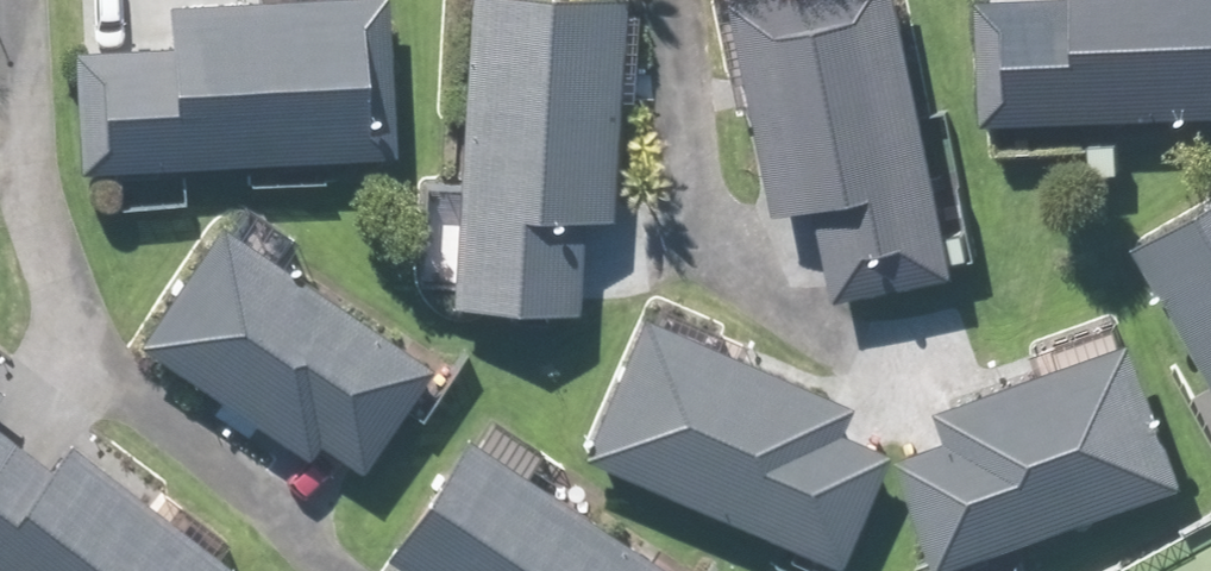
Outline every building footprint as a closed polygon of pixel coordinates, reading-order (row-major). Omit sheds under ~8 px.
[(89,166),(404,149),(396,0),(176,0),(178,39),(83,44),(89,166)] [(461,298),(589,305),(595,207),(622,209),(635,0),(479,0),(461,298)] [(919,0),(752,0),(792,205),(827,199),(845,290),(971,266),(919,0)] [(968,128),(1210,119),(1210,0),(963,0),(968,128)] [(1120,249),(1210,408),(1210,198),(1120,249)] [(444,355),(236,211),(150,334),(319,451),(330,436),(369,463),(444,355)] [(656,305),(593,447),(848,559),(898,446),(850,425),(863,396),(656,305)] [(931,570),(950,570),(1179,491),(1126,341),(930,410),(943,446),(893,463),(931,570)] [(12,376),(0,366),(0,392),(12,376)] [(7,570),(234,570),(244,559),(82,431),(60,459),(0,412),(0,566),(7,570)] [(481,424),(397,550),(429,570),(700,570),(701,570),(481,424)]
